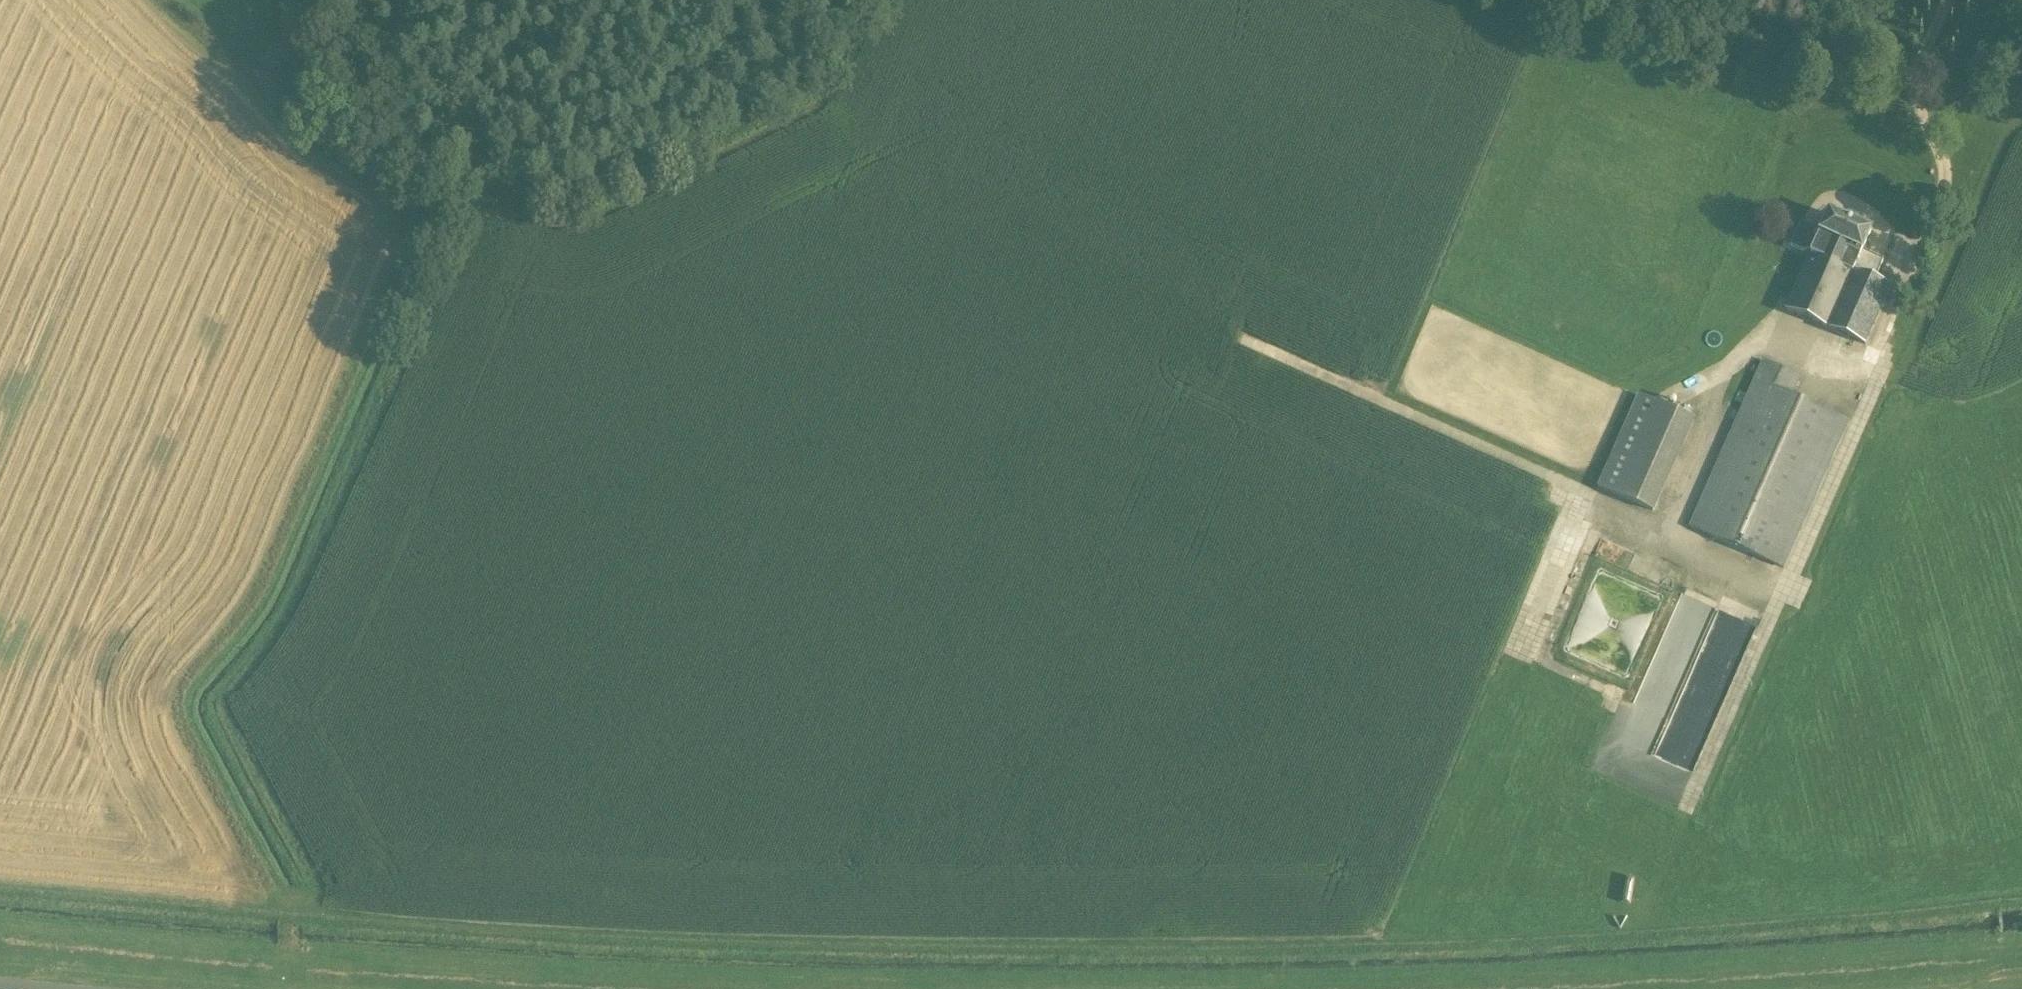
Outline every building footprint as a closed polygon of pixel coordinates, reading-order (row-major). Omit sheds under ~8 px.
[(1789,245),(1809,254),(1784,310),(1865,345),(1891,286),(1874,278),(1881,260),(1862,251),(1870,232),(1828,213),(1819,232),(1799,223),(1789,245)] [(1849,421),(1792,396),(1800,377),(1762,360),(1688,528),(1784,570),(1849,421)] [(1638,397),(1598,488),(1653,512),(1693,421),(1638,397)] [(1627,745),(1691,765),(1693,758),(1682,755),(1684,749),(1645,736),(1652,713),(1638,709),(1627,745)]
